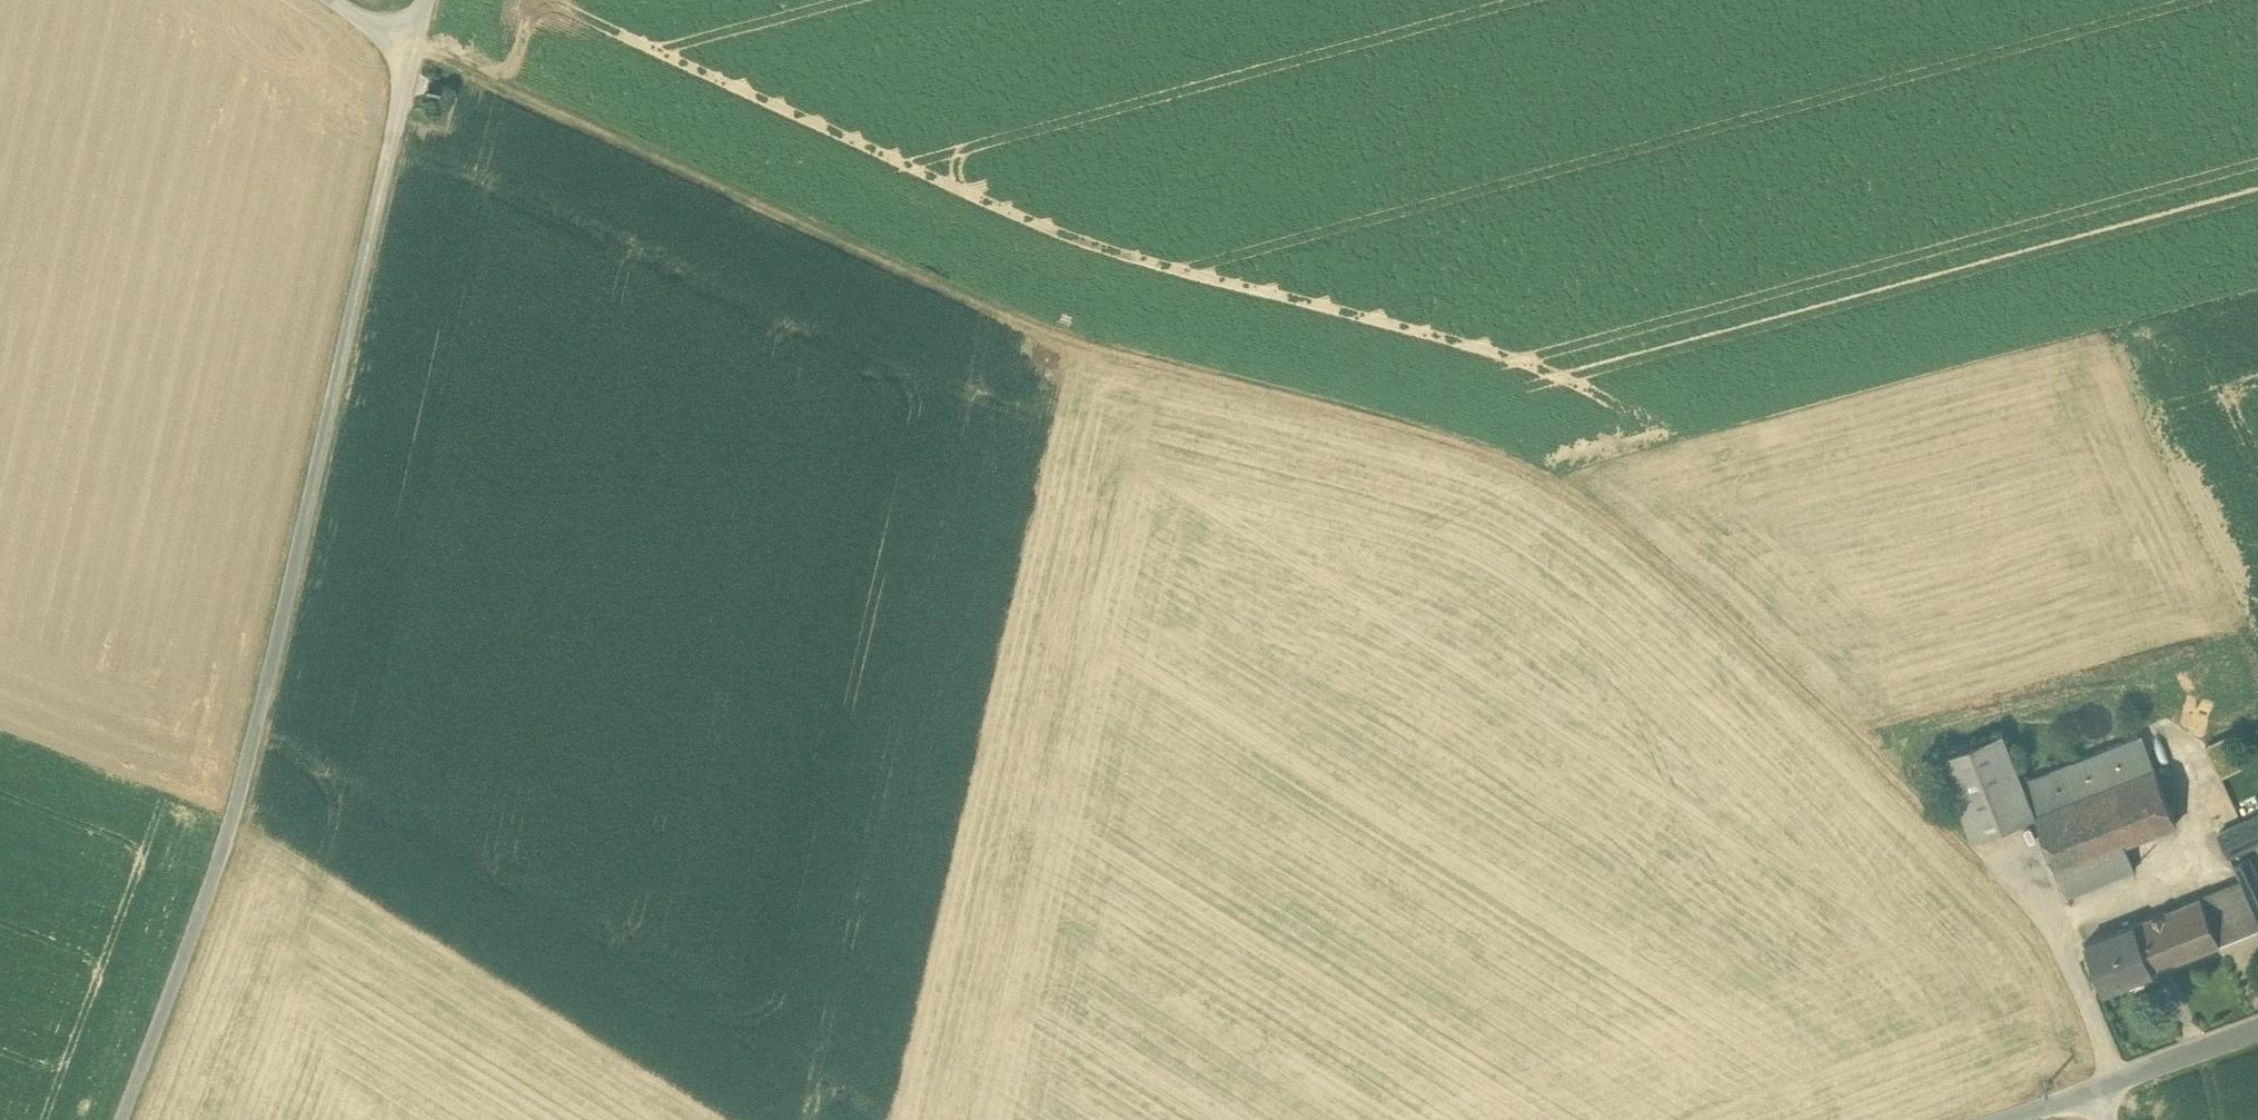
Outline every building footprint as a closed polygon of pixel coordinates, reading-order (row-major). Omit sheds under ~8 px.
[(2003,731),(1940,756),(1973,839),(2036,814),(2022,780),(2003,731)] [(2142,733),(2022,780),(2036,814),(2155,766),(2142,733)] [(2155,766),(2036,814),(2068,895),(2135,868),(2125,843),(2177,823),(2155,766)] [(2219,832),(2230,854),(2257,841),(2257,814),(2219,832)] [(2249,855),(2233,863),(2241,879),(2248,895),(2257,891),(2257,874),(2249,855)] [(2183,902),(2183,903),(2135,922),(2153,969),(2257,927),(2257,916),(2257,915),(2248,895),(2241,879),(2183,902)] [(2248,895),(2257,915),(2257,891),(2248,895)] [(2135,922),(2085,942),(2104,989),(2153,969),(2135,922)]
